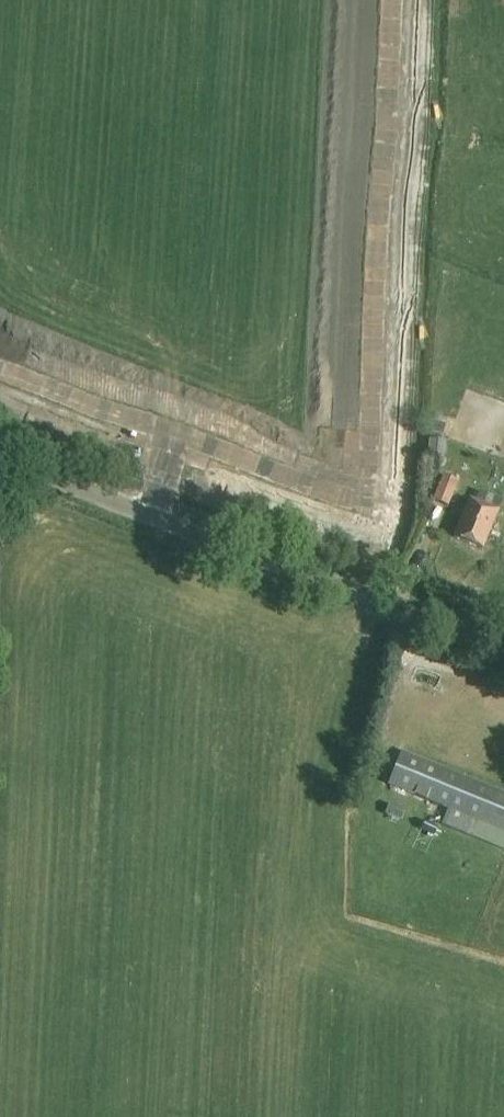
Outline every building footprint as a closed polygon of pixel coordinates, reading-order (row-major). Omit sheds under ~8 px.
[(444,457),(446,442),(428,441),(427,455),(444,457)] [(432,503),(448,509),(457,485),(442,479),(432,503)] [(498,513),(469,501),(453,539),(482,551),(498,513)] [(402,753),(389,783),(449,808),(440,827),(503,854),(503,795),(402,753)] [(400,822),(405,812),(388,805),(384,815),(400,822)]
